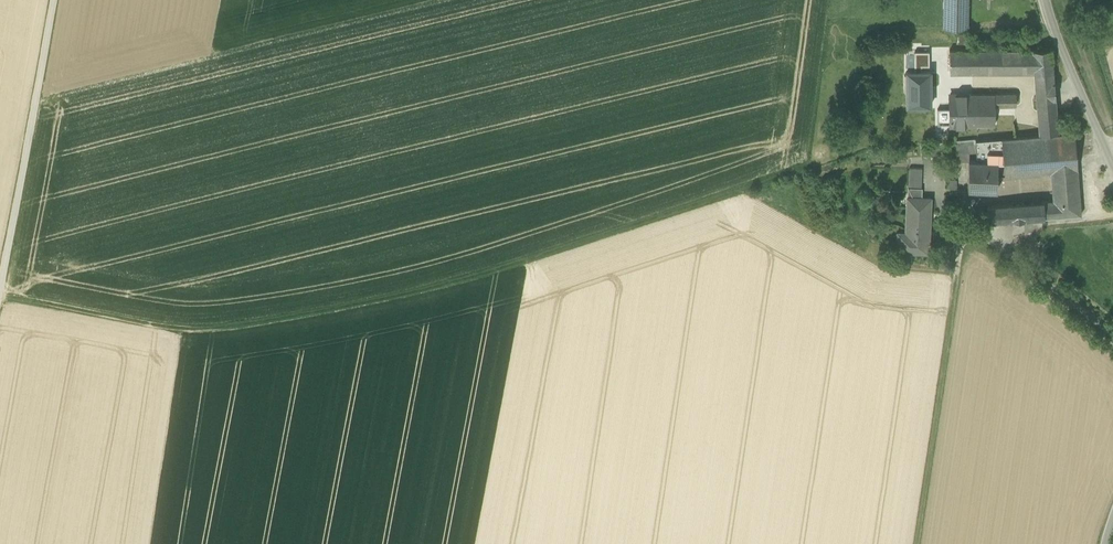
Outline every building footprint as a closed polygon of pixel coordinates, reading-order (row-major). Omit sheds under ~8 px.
[(968,29),(969,0),(945,0),(944,28),(968,29)] [(1034,71),(1036,87),(1055,86),(1051,48),(1033,50),(950,51),(950,71),(1034,71)] [(929,51),(915,51),(915,71),(922,71),(922,66),(929,66),(929,51)] [(907,92),(907,106),(931,106),(931,71),(922,71),(915,71),(907,71),(907,75),(904,75),(904,92),(907,92)] [(1055,86),(1036,87),(1036,95),(1055,94),(1055,86)] [(979,126),(979,117),(974,117),(974,111),(971,111),(970,95),(970,94),(950,95),(950,109),(937,109),(938,125),(950,124),(950,127),(979,126)] [(1016,94),(995,95),(995,107),(1017,107),(1016,94)] [(1040,133),(1040,134),(1059,132),(1055,94),(1036,95),(1039,121),(1040,133)] [(995,95),(970,95),(971,111),(974,111),(974,117),(979,117),(979,126),(995,126),(995,107),(995,95)] [(1075,133),(1002,140),(1004,176),(1052,172),(1054,201),(1022,203),(1023,220),(1081,215),(1075,133)] [(997,176),(1004,176),(1002,140),(976,142),(976,140),(946,142),(947,161),(969,161),(998,162),(997,176)] [(931,144),(932,162),(947,161),(946,142),(931,144)] [(968,190),(997,191),(997,176),(998,162),(969,161),(968,190)] [(909,188),(922,188),(922,168),(910,168),(909,188)] [(957,179),(949,179),(948,189),(957,189),(957,179)] [(897,252),(929,253),(931,198),(922,198),(922,188),(909,188),(908,188),(908,197),(906,233),(906,241),(898,240),(897,252)] [(1014,220),(1023,220),(1022,203),(1013,204),(1014,220)] [(989,222),(1014,220),(1013,204),(987,206),(989,222)] [(898,232),(898,240),(906,241),(906,233),(898,232)]
